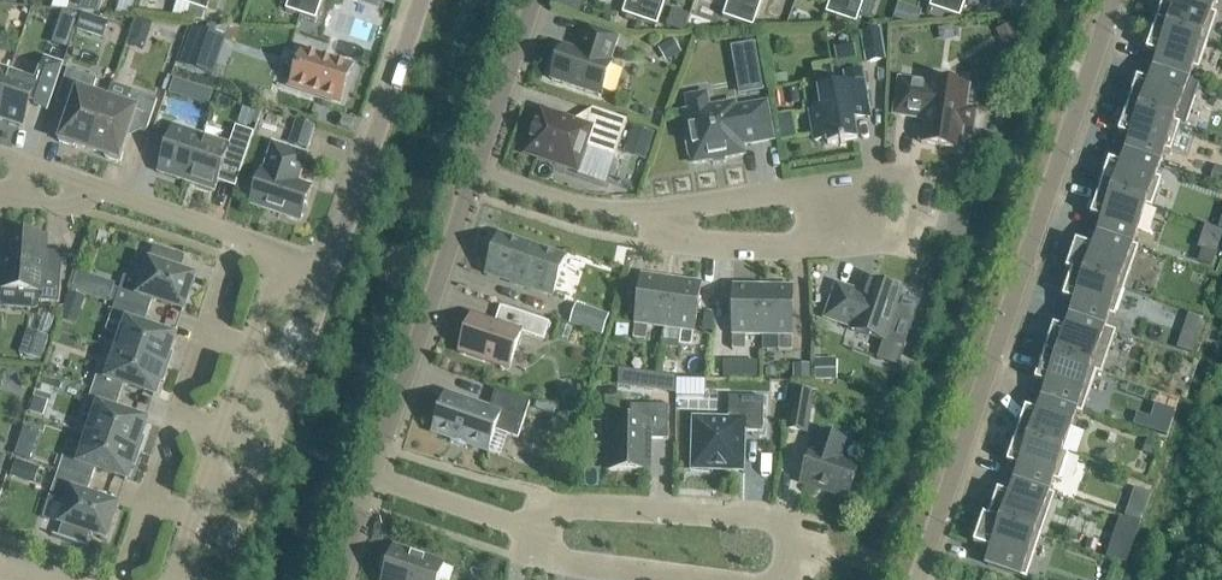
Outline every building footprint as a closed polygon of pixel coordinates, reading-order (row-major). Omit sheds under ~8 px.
[(53,11),(79,14),(84,0),(57,0),(53,11)] [(102,3),(93,0),(84,0),(79,14),(82,14),(98,15),(102,3)] [(212,0),(195,0),(193,8),(208,13),(212,0)] [(307,0),(291,0),(287,11),(302,16),(307,0)] [(324,0),(307,0),(302,16),(317,21),(324,0)] [(628,1),(623,15),(638,20),(645,0),(624,0),(628,1)] [(638,20),(658,27),(667,0),(645,0),(638,20)] [(747,0),(730,0),(724,18),(739,23),(747,0)] [(762,0),(747,0),(739,23),(754,28),(764,0),(762,0)] [(848,0),(832,0),(827,15),(842,20),(848,0)] [(865,0),(848,0),(842,20),(857,25),(865,0)] [(950,0),(933,0),(930,9),(946,14),(950,0)] [(967,0),(950,0),(946,14),(961,19),(967,0)] [(1178,0),(1163,0),(1155,23),(1207,41),(1216,13),(1211,11),(1215,0),(1178,0)] [(178,3),(173,16),(188,21),(193,8),(178,3)] [(692,13),(675,8),(670,27),(686,31),(692,13)] [(898,10),(894,25),(908,23),(911,14),(898,10)] [(77,32),(102,41),(107,25),(82,17),(77,32)] [(1198,68),(1207,41),(1155,23),(1146,51),(1159,55),(1155,69),(1188,80),(1192,66),(1198,68)] [(1009,48),(1020,43),(1011,27),(1000,32),(1009,48)] [(217,36),(194,28),(181,65),(205,73),(217,36)] [(619,39),(587,28),(579,52),(563,47),(552,81),(601,97),(612,63),(611,63),(619,39)] [(887,62),(881,30),(860,34),(866,66),(887,62)] [(668,64),(682,56),(674,42),(660,51),(668,64)] [(837,60),(856,57),(854,43),(835,47),(837,60)] [(733,48),(737,73),(761,68),(757,44),(733,48)] [(341,103),(352,69),(303,53),(292,87),(341,103)] [(64,65),(47,59),(39,82),(11,72),(0,104),(0,121),(23,129),(35,96),(52,101),(64,65)] [(11,72),(0,68),(0,104),(11,72)] [(1199,85),(1188,81),(1188,80),(1155,69),(1150,83),(1137,78),(1127,106),(1174,121),(1174,120),(1180,122),(1186,124),(1199,85)] [(91,151),(107,102),(92,97),(97,81),(68,71),(57,103),(74,109),(65,133),(63,133),(59,143),(75,149),(75,146),(91,151)] [(870,111),(863,71),(845,74),(847,87),(819,92),(822,112),(810,114),(815,143),(827,141),(828,146),(858,141),(853,114),(870,111)] [(788,86),(787,75),(776,76),(777,87),(788,86)] [(931,85),(900,81),(895,116),(925,120),(922,144),(960,150),(963,131),(972,132),(975,111),(966,110),(969,88),(931,82),(931,85)] [(113,86),(107,102),(91,151),(106,156),(105,159),(121,164),(125,153),(122,152),(130,128),(147,133),(158,101),(113,86)] [(688,134),(685,134),(689,158),(693,158),(694,164),(744,156),(742,146),(773,141),(767,105),(736,110),(735,105),(711,110),(709,95),(688,99),(690,113),(685,114),(688,134)] [(1170,151),(1180,122),(1174,120),(1174,121),(1127,106),(1118,133),(1131,138),(1127,152),(1160,163),(1165,149),(1170,151)] [(615,158),(628,122),(594,110),(587,128),(541,113),(537,126),(536,126),(532,140),(528,154),(556,163),(555,166),(579,174),(586,154),(584,153),(585,148),(615,158)] [(307,151),(315,128),(296,122),(289,145),(307,151)] [(187,184),(203,137),(174,127),(158,174),(187,184)] [(242,170),(254,134),(237,128),(231,146),(203,137),(187,184),(215,193),(225,164),(242,170)] [(634,129),(628,147),(649,155),(656,136),(634,129)] [(262,172),(250,205),(301,222),(312,189),(298,184),(307,157),(274,145),(265,173),(262,172)] [(1156,176),(1160,163),(1127,152),(1122,165),(1109,161),(1100,188),(1147,204),(1146,205),(1152,207),(1161,178),(1156,176)] [(1215,167),(1210,181),(1221,185),(1221,169),(1215,167)] [(1133,245),(1133,244),(1146,205),(1147,204),(1100,188),(1090,216),(1104,221),(1099,234),(1133,245)] [(1219,255),(1221,247),(1221,232),(1206,227),(1199,248),(1219,255)] [(1139,246),(1133,244),(1133,245),(1099,234),(1095,248),(1076,241),(1066,271),(1072,272),(1072,271),(1125,288),(1139,246)] [(64,254),(45,253),(46,238),(7,235),(4,269),(0,269),(0,291),(40,294),(39,303),(60,304),(64,254)] [(553,297),(566,259),(499,236),(496,247),(493,246),(488,249),(485,258),(487,263),(490,264),(486,275),(553,297)] [(194,284),(195,285),(197,278),(191,276),(191,278),(150,264),(143,284),(125,278),(116,305),(149,316),(153,302),(183,312),(182,314),(183,314),(194,284)] [(1115,316),(1125,288),(1072,271),(1072,272),(1063,299),(1076,303),(1072,317),(1105,328),(1106,327),(1110,314),(1115,316)] [(665,329),(672,280),(642,276),(635,325),(636,325),(634,340),(647,342),(649,327),(665,329)] [(97,280),(92,296),(111,303),(116,286),(97,280)] [(695,334),(702,284),(672,280),(665,329),(682,332),(680,346),(692,348),(694,333),(695,334)] [(837,286),(826,319),(853,329),(852,332),(885,343),(879,361),(899,368),(921,305),(901,298),(903,292),(899,291),(900,286),(887,281),(886,286),(870,281),(865,296),(837,286)] [(763,337),(764,287),(734,287),(733,336),(733,351),(746,351),(746,337),(763,337)] [(793,337),(794,288),(764,287),(763,337),(780,337),(779,352),(792,352),(793,337)] [(86,298),(71,293),(66,305),(82,310),(86,298)] [(174,339),(144,329),(149,316),(116,305),(107,331),(123,337),(118,353),(168,370),(173,355),(170,354),(176,338),(175,337),(174,339)] [(603,338),(610,317),(577,306),(570,326),(603,338)] [(544,341),(550,324),(512,311),(507,327),(472,316),(460,354),(509,371),(521,334),(544,341)] [(1117,331),(1106,327),(1105,328),(1072,317),(1067,330),(1054,326),(1045,353),(1097,371),(1097,372),(1102,374),(1117,331)] [(629,327),(616,326),(615,338),(628,339),(629,327)] [(41,363),(49,339),(28,331),(19,355),(41,363)] [(1192,357),(1196,345),(1180,340),(1176,352),(1192,357)] [(164,383),(168,370),(118,353),(109,380),(98,376),(93,391),(120,400),(125,386),(155,396),(154,398),(155,399),(161,382),(164,383)] [(1083,413),(1097,372),(1097,371),(1045,353),(1035,381),(1049,386),(1044,399),(1078,411),(1077,412),(1083,413)] [(761,376),(761,361),(727,360),(727,375),(761,376)] [(837,382),(836,360),(815,361),(816,383),(837,382)] [(812,381),(811,366),(794,366),(794,381),(812,381)] [(766,373),(766,381),(776,381),(776,373),(766,373)] [(660,394),(663,377),(646,375),(644,392),(660,394)] [(82,376),(78,386),(88,389),(91,379),(82,376)] [(706,399),(706,382),(677,382),(677,398),(706,399)] [(115,414),(120,400),(93,391),(84,417),(95,421),(90,437),(140,453),(145,439),(142,438),(147,422),(146,422),(146,424),(115,414)] [(807,436),(814,394),(792,391),(786,432),(807,436)] [(490,410),(446,395),(433,433),(489,453),(496,432),(519,439),(531,404),(496,392),(490,410)] [(564,400),(566,411),(576,414),(584,407),(582,397),(572,393),(564,400)] [(763,433),(764,400),(730,398),(729,422),(696,421),(695,450),(691,450),(691,473),(714,473),(714,470),(742,471),(744,433),(763,433)] [(1064,451),(1077,412),(1078,411),(1044,399),(1039,413),(1026,408),(1017,436),(1064,452),(1064,451)] [(1155,415),(1161,427),(1165,428),(1171,430),(1178,410),(1176,410),(1172,408),(1159,404),(1155,415)] [(669,441),(669,407),(631,406),(631,423),(611,423),(610,472),(650,473),(650,441),(669,441)] [(859,467),(841,461),(847,443),(819,434),(813,452),(812,452),(802,484),(848,499),(859,467)] [(1070,453),(1064,451),(1064,452),(1017,436),(1008,464),(1021,468),(1016,482),(1050,493),(1050,492),(1054,480),(1060,481),(1070,453)] [(135,468),(140,453),(90,437),(81,464),(64,459),(59,473),(92,484),(96,470),(126,480),(126,482),(127,483),(132,467),(135,468)] [(1156,456),(1157,453),(1161,442),(1150,438),(1145,453),(1156,456)] [(31,464),(37,448),(20,442),(15,458),(31,464)] [(34,487),(40,470),(17,462),(11,479),(34,487)] [(59,473),(58,472),(49,500),(68,507),(61,526),(68,529),(63,539),(88,546),(92,537),(101,540),(101,543),(108,545),(111,536),(107,536),(118,504),(116,503),(116,507),(87,496),(92,484),(59,473)] [(1056,494),(1050,492),(1050,493),(1016,482),(1012,496),(998,491),(990,517),(989,519),(1041,536),(1056,494)] [(1131,503),(1139,505),(1144,507),(1146,508),(1151,494),(1144,491),(1136,489),(1131,503)] [(1144,515),(1128,510),(1125,518),(1141,524),(1144,515)] [(1027,578),(1041,536),(989,519),(990,517),(984,515),(975,544),(993,551),(989,565),(1027,578)] [(445,565),(394,548),(390,559),(388,558),(383,562),(380,570),(382,575),(385,576),(383,579),(440,579),(445,565)] [(1118,548),(1114,561),(1120,563),(1124,564),(1127,565),(1132,553),(1118,548)]
